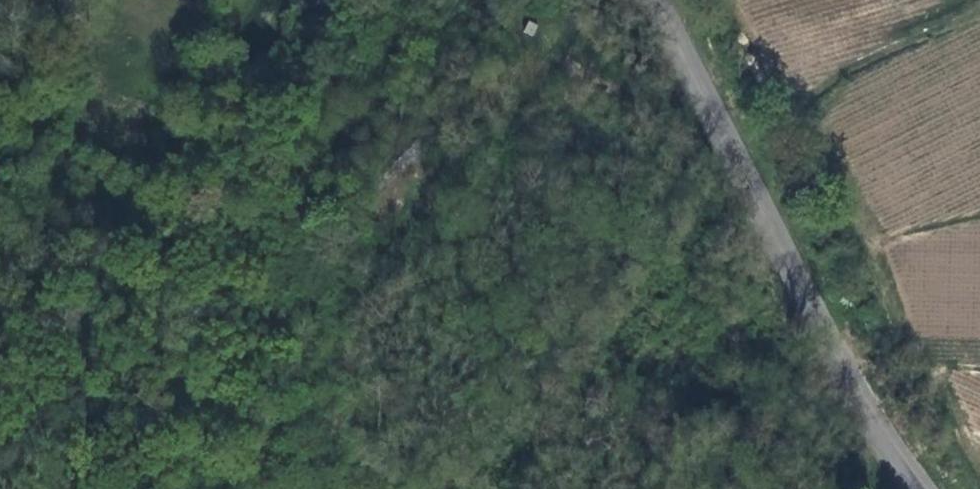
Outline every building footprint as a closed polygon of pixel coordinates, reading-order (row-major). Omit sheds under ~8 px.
[(540,18),(534,13),(528,19),(535,25),(540,18)]
